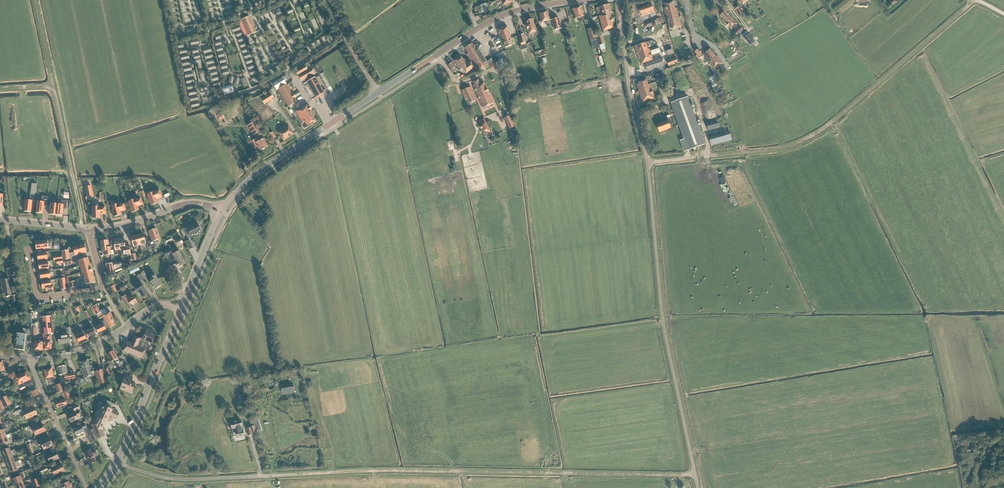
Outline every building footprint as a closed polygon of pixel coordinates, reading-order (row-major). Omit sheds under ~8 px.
[(675,9),(673,2),(665,4),(666,8),(664,8),(670,30),(681,27),(677,9),(675,9)] [(612,13),(609,4),(599,6),(601,15),(598,16),(602,31),(614,28),(610,13),(612,13)] [(652,4),(646,6),(648,14),(654,12),(652,4)] [(646,6),(640,8),(642,16),(648,14),(646,6)] [(580,7),(572,9),(575,19),(578,18),(579,22),(584,20),(583,16),(580,7)] [(740,16),(744,13),(739,7),(735,10),(740,16)] [(728,26),(731,30),(738,24),(726,11),(720,16),(724,20),(723,21),(729,26),(728,26)] [(547,12),(539,14),(541,23),(546,21),(547,27),(551,26),(549,20),(547,12)] [(240,20),(238,21),(244,37),(247,36),(256,32),(250,16),(240,20)] [(558,18),(552,20),(554,30),(561,28),(558,18)] [(536,31),(533,22),(531,19),(526,21),(527,24),(525,24),(529,34),(536,31)] [(511,39),(507,26),(497,29),(501,42),(503,41),(505,47),(512,45),(510,40),(511,39)] [(525,42),(522,28),(517,30),(521,45),(525,44),(525,42)] [(596,38),(593,28),(587,29),(590,40),(596,38)] [(749,34),(745,38),(751,45),(755,42),(752,38),(751,37),(749,34)] [(646,43),(634,47),(639,59),(640,59),(642,65),(644,64),(647,72),(665,66),(662,58),(654,60),(650,49),(649,50),(646,43)] [(746,43),(741,46),(746,53),(750,49),(746,43)] [(474,46),(472,44),(465,48),(468,54),(467,55),(478,72),(488,65),(486,62),(478,49),(475,45),(474,46)] [(706,52),(705,53),(706,53),(703,55),(699,50),(695,52),(698,56),(697,57),(699,60),(703,57),(707,62),(709,61),(714,68),(715,67),(717,70),(719,69),(717,66),(719,64),(720,65),(722,64),(717,56),(716,57),(711,49),(708,51),(707,51),(706,52)] [(474,67),(469,60),(467,61),(465,59),(463,60),(460,56),(453,61),(460,69),(462,68),(466,73),(474,67)] [(677,59),(676,57),(667,61),(669,67),(680,62),(678,58),(677,59)] [(296,70),(302,81),(314,74),(311,68),(308,70),(305,65),(296,70)] [(716,81),(718,80),(713,69),(706,72),(712,84),(713,88),(718,86),(716,81)] [(666,80),(664,74),(656,76),(658,82),(666,80)] [(307,82),(315,98),(324,93),(315,77),(307,82)] [(642,102),(655,98),(651,84),(648,85),(647,79),(639,82),(639,84),(637,85),(642,102)] [(493,103),(492,100),(484,82),(480,84),(478,80),(473,82),(474,85),(473,86),(483,108),(493,103)] [(288,107),(297,101),(286,84),(278,90),(288,107)] [(222,95),(234,93),(232,85),(221,87),(222,95)] [(470,87),(461,91),(465,100),(468,99),(469,103),(476,100),(470,87)] [(273,98),(270,93),(268,91),(261,96),(263,98),(261,99),(265,104),(270,100),(273,98)] [(704,144),(687,98),(672,103),(685,139),(680,141),(684,152),(704,144)] [(307,126),(316,120),(313,116),(314,115),(307,103),(295,111),(302,122),(304,121),(307,126)] [(509,116),(504,118),(509,129),(514,127),(509,116)] [(479,124),(482,131),(489,129),(486,123),(484,118),(479,120),(481,124),(479,124)] [(668,121),(657,125),(660,132),(674,127),(670,118),(667,119),(668,121)] [(709,130),(719,128),(717,120),(707,123),(709,130)] [(254,122),(248,126),(253,135),(260,131),(254,122)] [(283,141),(294,134),(288,125),(278,132),(283,141)] [(732,141),(730,131),(709,137),(711,146),(732,141)] [(260,152),(268,146),(263,138),(257,142),(255,139),(252,141),(255,146),(256,146),(260,152)] [(87,197),(93,195),(91,186),(85,187),(87,197)] [(154,192),(147,195),(149,199),(148,199),(148,200),(149,201),(150,201),(151,205),(158,202),(156,199),(162,196),(159,190),(154,192)] [(30,200),(25,200),(24,211),(31,212),(32,201),(32,197),(30,197),(30,200)] [(42,202),(37,201),(36,213),(43,214),(44,206),(46,206),(47,199),(42,198),(42,202)] [(56,215),(57,204),(50,203),(51,199),(47,199),(46,206),(50,207),(49,214),(56,215)] [(131,209),(132,213),(139,211),(137,207),(143,205),(141,199),(135,201),(135,200),(129,202),(130,207),(129,207),(130,209),(131,209)] [(57,204),(56,215),(62,216),(63,208),(66,209),(67,201),(62,200),(61,204),(57,204)] [(111,211),(112,212),(113,212),(114,217),(120,215),(120,211),(125,210),(124,203),(118,205),(118,204),(112,206),(112,210),(111,211)] [(93,218),(100,218),(99,214),(105,214),(105,207),(99,207),(93,207),(93,218)] [(191,237),(202,232),(197,223),(194,225),(193,224),(189,226),(190,227),(187,228),(187,229),(184,230),(187,236),(190,235),(191,237)] [(151,249),(156,247),(154,241),(159,239),(156,229),(148,231),(152,240),(149,241),(151,249)] [(137,235),(140,245),(145,244),(146,246),(149,245),(147,237),(144,238),(143,233),(137,235)] [(136,246),(140,245),(137,235),(130,237),(133,247),(134,250),(137,249),(136,246)] [(124,238),(119,239),(120,250),(123,250),(124,256),(131,255),(129,245),(125,246),(124,238)] [(36,250),(38,250),(48,248),(47,240),(35,242),(36,250)] [(107,240),(100,241),(102,251),(105,251),(105,255),(111,254),(110,246),(108,247),(107,240)] [(75,255),(86,252),(84,244),(72,247),(75,255)] [(164,253),(166,258),(169,257),(172,263),(171,263),(174,268),(178,266),(178,267),(185,263),(179,251),(177,252),(174,247),(164,253)] [(46,252),(37,254),(37,253),(38,261),(38,260),(47,259),(46,252)] [(80,266),(90,264),(88,258),(76,261),(77,267),(80,266)] [(48,262),(38,263),(39,270),(49,268),(48,262)] [(112,263),(105,264),(107,274),(114,273),(112,263)] [(82,272),(91,270),(90,264),(80,266),(82,272)] [(84,278),(93,276),(91,270),(82,272),(84,278)] [(49,271),(40,272),(39,272),(41,280),(41,279),(50,278),(49,271)] [(149,283),(154,290),(162,284),(155,275),(150,279),(152,281),(149,283)] [(93,276),(84,278),(85,285),(95,282),(93,276)] [(13,296),(11,286),(10,278),(1,279),(3,294),(5,293),(6,297),(13,296)] [(50,281),(41,282),(42,289),(46,288),(47,291),(53,290),(52,281),(50,282),(50,281)] [(138,284),(134,287),(136,291),(137,290),(143,298),(144,298),(145,298),(146,297),(146,295),(148,294),(143,286),(144,285),(141,282),(138,284)] [(137,302),(133,296),(132,297),(130,295),(127,297),(126,295),(122,298),(129,309),(133,306),(132,305),(137,302)] [(100,313),(97,305),(92,307),(96,315),(100,313)] [(110,312),(102,315),(105,322),(106,322),(109,328),(115,325),(113,319),(113,318),(110,312)] [(45,350),(52,349),(50,335),(49,334),(53,334),(51,316),(41,317),(43,335),(46,334),(46,335),(43,336),(44,341),(43,341),(43,344),(44,344),(45,350)] [(95,327),(98,333),(106,329),(108,328),(105,322),(104,320),(102,321),(103,323),(95,327)] [(98,333),(95,327),(94,324),(91,325),(93,328),(85,331),(88,337),(96,334),(98,333)] [(30,335),(30,333),(30,329),(23,328),(22,334),(16,333),(14,349),(25,351),(25,345),(26,345),(27,344),(27,342),(27,341),(26,341),(27,335),(30,335)] [(147,328),(146,332),(143,339),(135,335),(131,343),(127,342),(126,343),(126,344),(124,347),(125,347),(123,351),(142,359),(146,350),(144,349),(147,341),(152,343),(155,336),(152,335),(153,331),(147,328)] [(88,337),(85,331),(85,332),(85,330),(83,331),(82,330),(74,334),(78,342),(86,338),(88,337)] [(58,336),(59,344),(70,343),(69,335),(68,335),(68,333),(65,333),(66,335),(58,336)] [(43,344),(43,341),(40,341),(40,339),(36,339),(37,341),(34,341),(34,350),(34,351),(38,351),(38,350),(43,350),(45,350),(44,344),(43,344)] [(114,351),(107,354),(111,362),(115,360),(118,367),(124,364),(123,361),(120,362),(118,358),(117,356),(116,355),(114,351)] [(90,366),(88,360),(80,362),(82,368),(80,368),(81,371),(82,371),(85,378),(95,375),(91,365),(90,366)] [(68,375),(66,365),(57,367),(59,375),(60,375),(60,376),(63,375),(63,374),(64,374),(66,380),(75,378),(74,373),(68,375)] [(52,368),(51,369),(44,370),(45,379),(46,379),(46,380),(51,379),(52,381),(52,384),(56,383),(55,377),(54,378),(52,368)] [(106,382),(102,369),(97,371),(97,374),(96,374),(100,384),(106,382)] [(27,371),(14,377),(18,385),(20,389),(32,383),(31,380),(31,379),(27,371)] [(134,387),(135,384),(130,382),(132,378),(126,375),(121,389),(132,393),(132,392),(134,387)] [(59,401),(56,402),(58,408),(67,405),(60,384),(55,385),(58,393),(57,393),(59,401)] [(11,405),(6,396),(1,399),(5,408),(11,405)] [(68,416),(71,422),(78,419),(77,416),(84,413),(82,410),(81,411),(78,405),(73,407),(75,413),(68,416)] [(96,416),(92,424),(94,425),(93,427),(98,438),(104,436),(101,430),(106,421),(107,421),(110,415),(117,418),(119,413),(112,410),(112,409),(104,405),(99,417),(96,416)] [(23,412),(24,415),(22,416),(24,421),(25,421),(27,420),(27,419),(37,414),(34,407),(23,412)] [(231,423),(233,433),(237,432),(238,438),(241,437),(244,436),(243,430),(243,427),(241,420),(231,423)] [(43,424),(37,427),(35,424),(29,427),(31,430),(33,429),(35,435),(46,431),(43,424)] [(74,429),(76,435),(84,432),(82,429),(88,427),(87,424),(81,426),(74,429)] [(246,429),(248,436),(250,435),(252,435),(253,434),(252,433),(257,432),(255,426),(251,427),(251,428),(246,429)] [(0,438),(0,444),(4,443),(5,446),(13,443),(11,438),(7,439),(6,435),(0,438)] [(41,444),(43,449),(53,445),(49,438),(42,441),(41,438),(34,441),(36,446),(41,444)] [(4,456),(15,452),(15,450),(11,451),(9,448),(2,450),(4,456)] [(91,451),(85,454),(86,457),(87,457),(90,464),(96,461),(93,455),(97,454),(96,451),(95,451),(94,449),(91,450),(91,451)] [(6,462),(14,459),(12,456),(16,454),(15,452),(4,456),(6,462)] [(56,452),(50,455),(49,452),(42,455),(44,461),(48,459),(50,462),(59,458),(56,452)] [(8,467),(19,463),(19,461),(15,462),(14,459),(6,462),(8,467)] [(19,463),(8,467),(10,473),(18,470),(16,467),(20,466),(19,463)] [(53,472),(55,476),(65,471),(62,464),(49,470),(50,473),(53,472)] [(14,485),(23,482),(21,479),(24,478),(22,472),(15,474),(16,477),(12,479),(14,485)] [(70,485),(68,482),(65,483),(64,480),(58,482),(60,486),(62,485),(63,487),(71,487),(72,487),(71,485),(70,485)]
